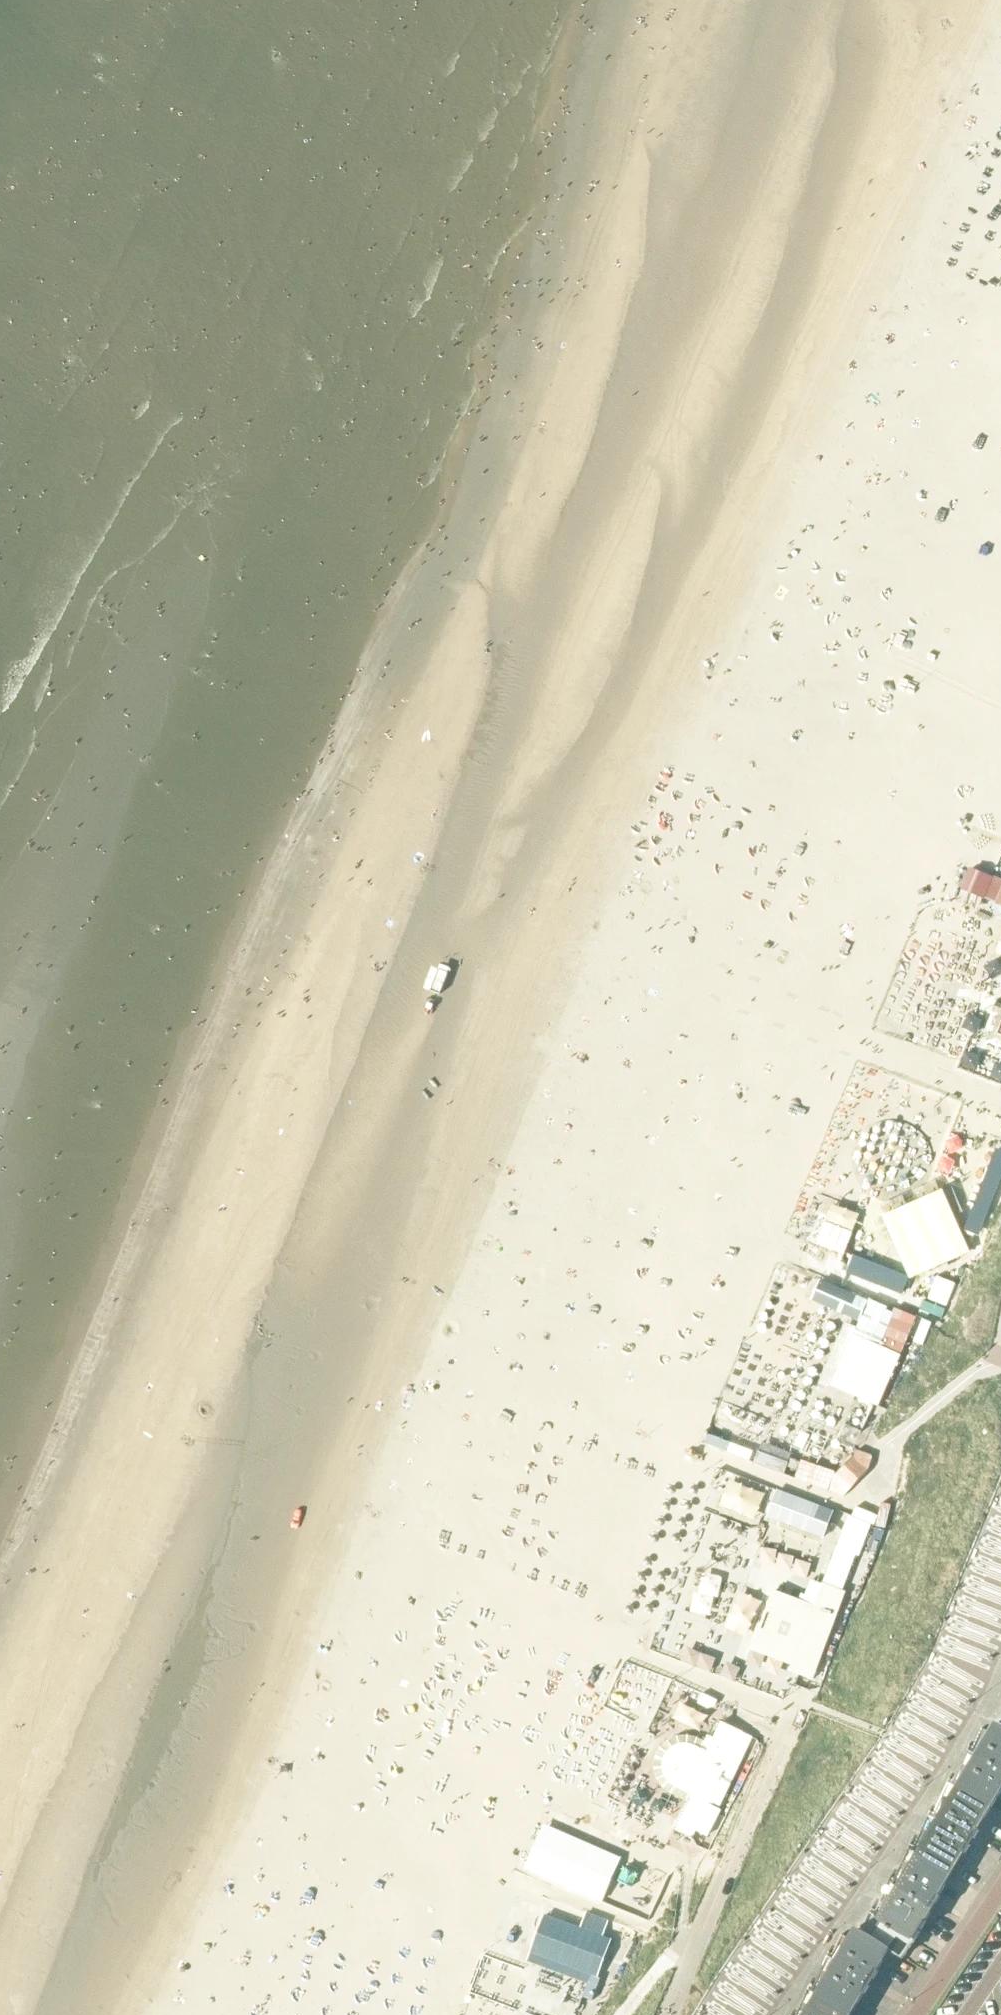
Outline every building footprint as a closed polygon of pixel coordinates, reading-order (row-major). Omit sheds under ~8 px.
[(974,872),(965,892),(1000,908),(1000,884),(974,872)] [(905,1129),(868,1143),(886,1189),(923,1175),(905,1129)] [(945,1142),(921,1200),(992,1229),(1000,1208),(1000,1166),(945,1142)] [(817,1241),(844,1251),(852,1228),(825,1218),(817,1241)] [(839,1266),(860,1274),(866,1258),(845,1250),(839,1266)] [(885,1266),(878,1282),(900,1291),(906,1275),(885,1266)] [(941,1276),(932,1298),(950,1305),(959,1284),(941,1276)] [(901,1356),(856,1335),(833,1384),(877,1405),(901,1356)] [(728,1449),(750,1458),(755,1446),(733,1437),(728,1449)] [(755,1463),(856,1493),(869,1450),(851,1445),(844,1469),(802,1456),(798,1469),(787,1466),(792,1450),(762,1441),(755,1463)] [(823,1580),(851,1586),(866,1517),(889,1522),(896,1489),(886,1487),(881,1509),(864,1505),(862,1514),(836,1509),(824,1568),(826,1568),(823,1580)] [(763,1537),(779,1542),(783,1530),(816,1540),(827,1507),(777,1492),(763,1537)] [(836,1593),(787,1573),(766,1624),(816,1644),(836,1593)] [(726,1624),(753,1632),(764,1594),(737,1586),(726,1624)] [(685,1701),(682,1716),(698,1719),(701,1705),(685,1701)] [(999,1724),(997,1723),(992,1732),(978,1755),(1000,1769),(1000,1724),(999,1724)] [(714,1839),(753,1742),(727,1730),(717,1755),(700,1747),(687,1748),(678,1750),(673,1757),(669,1770),(673,1782),(685,1794),(706,1804),(694,1829),(714,1839)] [(991,1808),(1000,1791),(1000,1769),(978,1755),(958,1788),(991,1808)] [(939,1821),(970,1840),(977,1828),(980,1830),(981,1830),(978,1828),(991,1808),(958,1788),(939,1821)] [(919,1854),(952,1874),(964,1853),(966,1854),(967,1853),(963,1851),(970,1840),(939,1821),(919,1854)] [(525,1868),(604,1898),(621,1852),(543,1822),(525,1868)] [(939,1894),(952,1874),(919,1854),(899,1887),(931,1906),(937,1894),(942,1897),(942,1896),(939,1894)] [(907,1936),(913,1939),(925,1919),(928,1920),(928,1919),(924,1917),(931,1906),(899,1887),(880,1919),(881,1919),(881,1920),(888,1925),(895,1930),(901,1933),(904,1935),(907,1936)] [(890,1947),(890,1949),(903,1957),(915,1941),(913,1939),(907,1936),(904,1935),(901,1933),(895,1930),(888,1925),(881,1920),(881,1919),(880,1919),(870,1913),(864,1925),(861,1924),(859,1929),(865,1932),(872,1936),(890,1947)] [(610,1944),(537,1919),(524,1955),(597,1981),(610,1944)] [(889,1949),(890,1949),(890,1947),(872,1936),(865,1932),(859,1929),(856,1930),(851,1938),(838,1961),(869,1980),(876,1968),(880,1971),(881,1970),(878,1968),(889,1949)] [(819,1994),(851,2013),(863,1993),(866,1994),(866,1993),(862,1991),(869,1980),(838,1961),(819,1994)] [(851,2013),(819,1994),(806,2014),(850,2014),(851,2013)]
